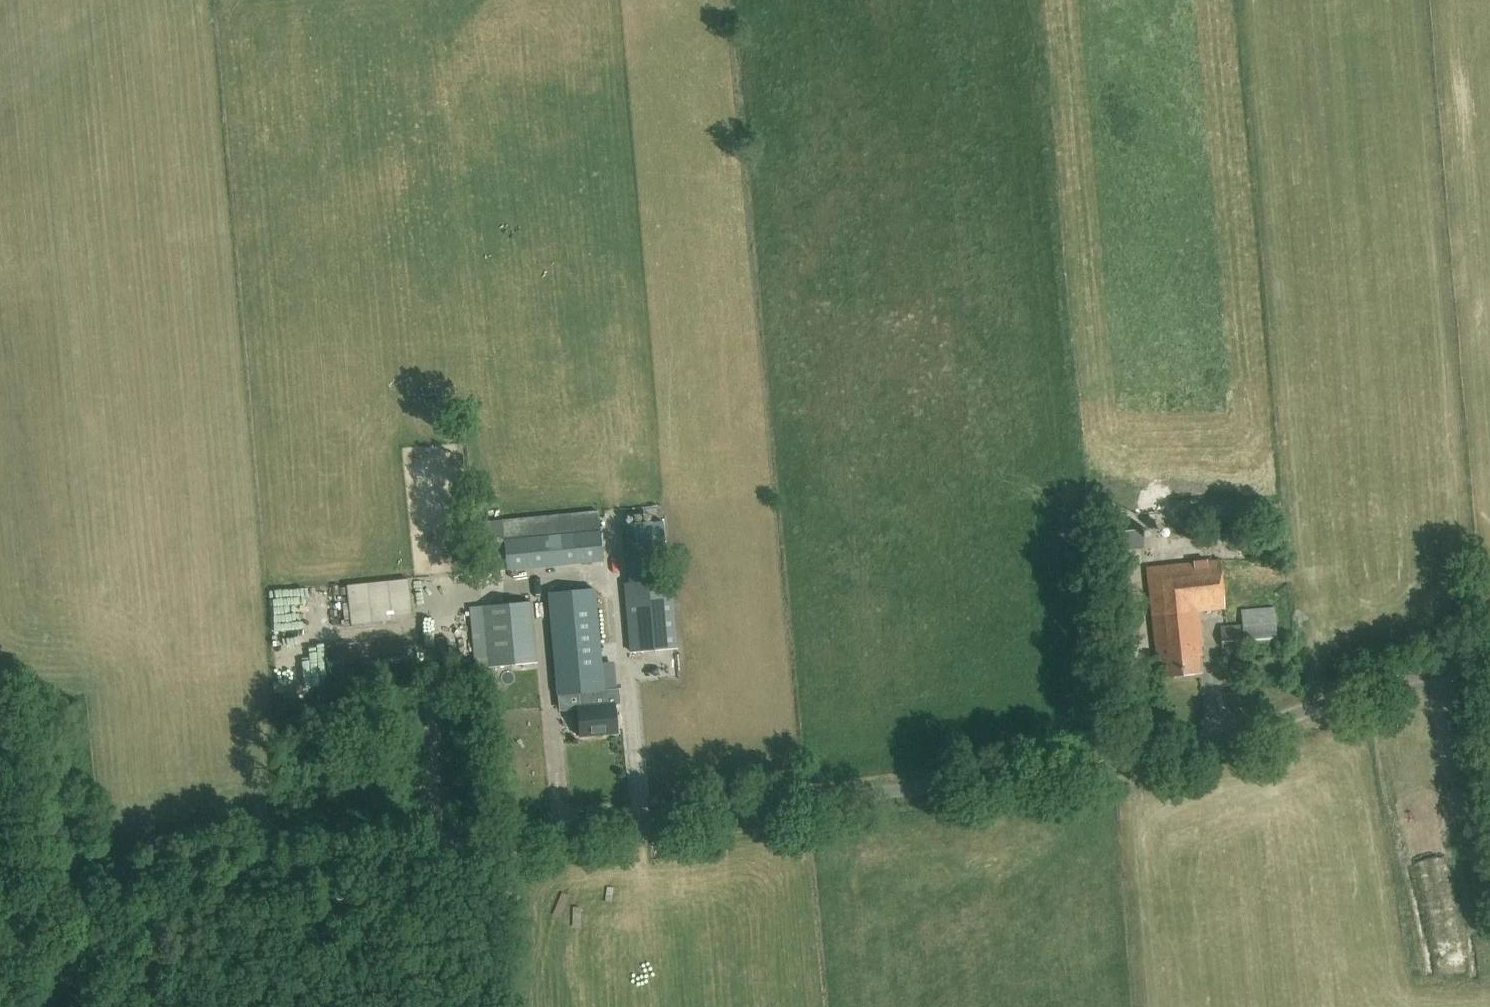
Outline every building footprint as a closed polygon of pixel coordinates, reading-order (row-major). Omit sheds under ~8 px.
[(502,519),(504,539),(506,571),(603,561),(601,530),(599,510),(502,519)] [(1112,678),(1136,676),(1126,550),(1144,548),(1143,529),(1098,532),(1112,678)] [(652,569),(650,540),(629,542),(632,580),(624,581),(630,651),(663,648),(657,579),(653,579),(652,569)] [(1200,612),(1225,609),(1220,559),(1146,567),(1156,660),(1161,660),(1163,677),(1201,672),(1199,656),(1202,655),(1201,646),(1203,646),(1200,612)] [(420,587),(403,588),(405,631),(422,630),(420,587)] [(601,691),(604,691),(595,588),(548,592),(557,695),(584,693),(585,705),(577,706),(580,736),(617,733),(615,703),(603,704),(601,691)] [(488,666),(538,662),(531,601),(482,606),(488,666)] [(1242,624),(1220,626),(1222,649),(1277,644),(1275,607),(1241,610),(1242,624)]
